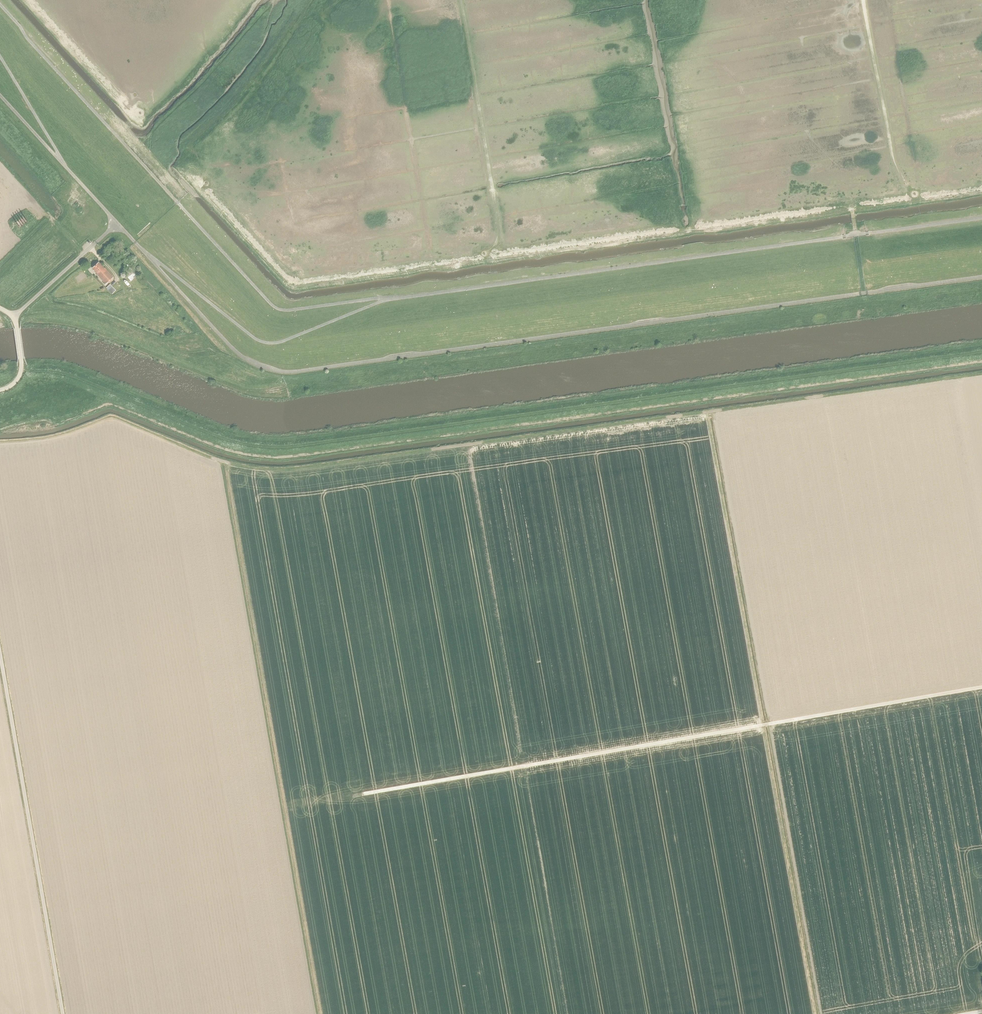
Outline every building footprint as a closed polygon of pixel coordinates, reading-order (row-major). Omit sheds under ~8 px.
[(105,284),(113,277),(105,268),(104,268),(98,262),(92,268),(97,274),(97,275),(105,284)] [(137,277),(132,271),(126,275),(131,281),(137,277)] [(112,294),(116,291),(111,285),(107,288),(112,294)]
